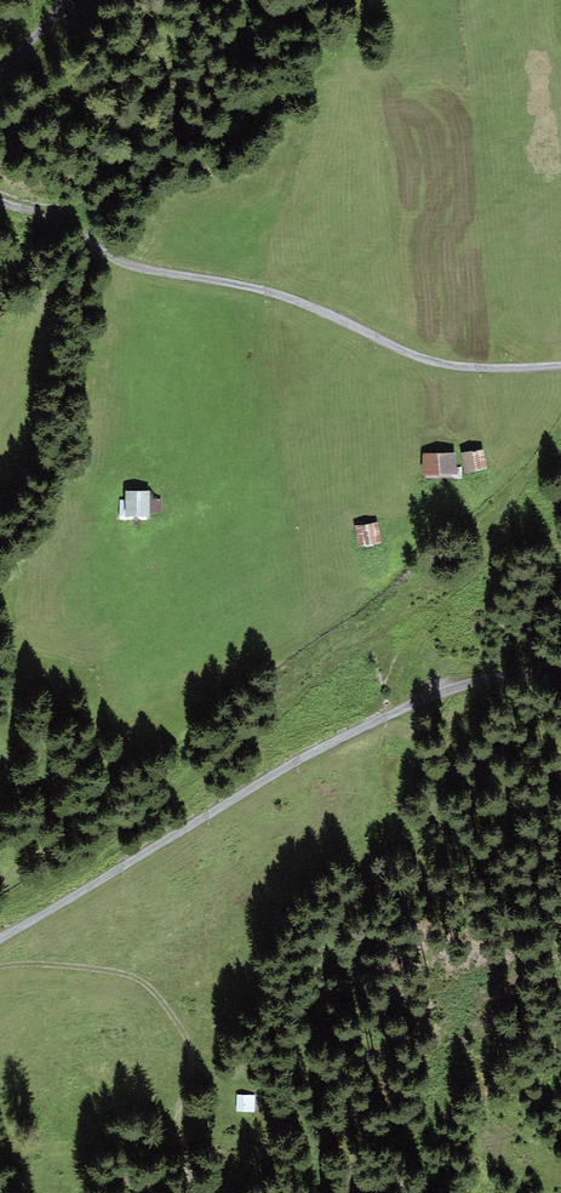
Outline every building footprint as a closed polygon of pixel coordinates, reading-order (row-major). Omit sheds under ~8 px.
[(486,468),(483,450),(461,454),(465,472),(486,468)] [(423,454),(424,475),(458,474),(457,452),(423,454)] [(150,499),(150,491),(125,490),(125,517),(150,517),(150,513),(150,499)] [(161,499),(150,499),(150,513),(161,513),(161,499)] [(381,543),(378,522),(355,525),(358,547),(381,543)] [(255,1112),(255,1095),(237,1095),(236,1112),(255,1112)]
